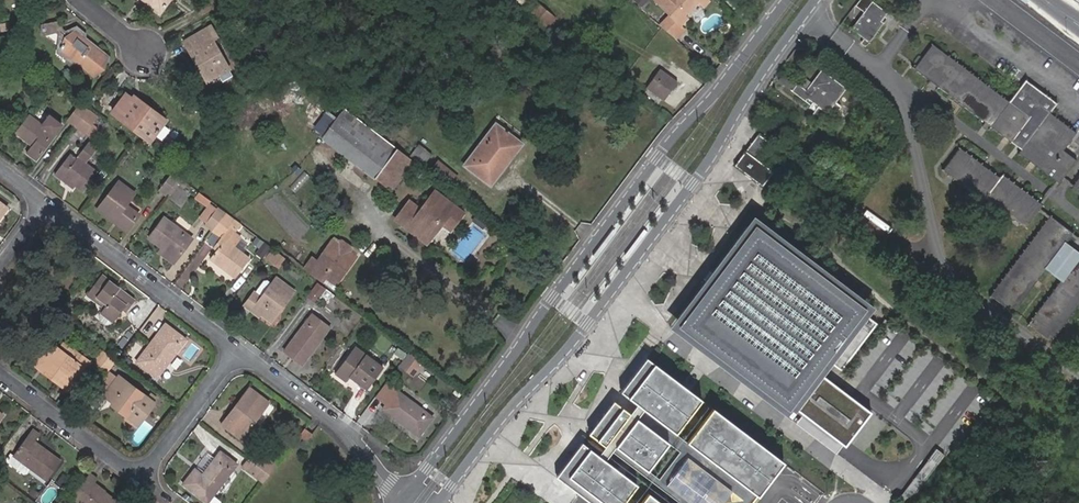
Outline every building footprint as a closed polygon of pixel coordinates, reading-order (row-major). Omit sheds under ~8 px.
[(161,11),(169,0),(147,0),(161,11)] [(661,5),(672,16),(662,26),(676,40),(686,29),(681,24),(689,17),(686,14),(698,2),(697,0),(656,0),(661,5)] [(882,14),(884,11),(870,0),(857,0),(854,4),(861,10),(849,27),(861,36),(866,40),(881,21),(878,18),(882,14)] [(526,11),(547,28),(555,19),(534,1),(526,11)] [(68,41),(59,50),(71,60),(76,59),(94,76),(105,63),(103,61),(106,58),(82,37),(83,33),(77,29),(69,31),(65,27),(60,19),(41,23),(41,30),(48,33),(57,31),(68,41)] [(10,29),(8,21),(0,23),(0,31),(10,29)] [(863,44),(866,40),(861,36),(857,40),(863,44)] [(189,50),(198,66),(202,64),(212,80),(229,70),(211,38),(189,50)] [(936,85),(983,121),(985,118),(990,122),(988,125),(1008,141),(1026,116),(1007,101),(931,43),(912,67),(929,79),(931,77),(938,82),(936,85)] [(202,64),(198,66),(207,83),(212,80),(202,64)] [(660,67),(644,87),(663,101),(677,81),(660,67)] [(824,112),(834,101),(844,88),(819,69),(803,90),(794,82),(788,89),(803,101),(805,98),(809,101),(815,105),(824,112)] [(932,90),(936,85),(938,82),(931,77),(929,79),(925,84),(932,90)] [(1053,102),(1023,80),(1007,101),(1026,116),(1008,141),(1019,148),(1046,112),(1053,102)] [(120,111),(116,116),(148,140),(162,122),(144,108),(146,105),(132,95),(130,98),(125,94),(115,107),(120,111)] [(66,116),(75,122),(76,121),(87,106),(88,105),(86,105),(79,99),(66,116)] [(838,105),(834,101),(824,112),(829,116),(838,105)] [(87,106),(76,121),(86,128),(93,118),(97,112),(88,105),(87,106)] [(165,119),(146,105),(144,108),(162,122),(165,119)] [(111,112),(116,116),(120,111),(115,107),(111,112)] [(404,153),(344,108),(321,137),(374,177),(377,174),(384,179),(404,153)] [(1019,148),(1017,151),(1057,181),(1074,159),(1061,149),(1074,132),(1046,112),(1019,148)] [(12,131),(25,141),(27,138),(31,141),(29,144),(23,151),(34,159),(53,134),(52,133),(59,123),(47,114),(40,123),(25,113),(12,131)] [(99,123),(93,118),(86,128),(92,133),(99,123)] [(985,118),(983,121),(979,126),(985,130),(988,125),(990,122),(985,118)] [(517,138),(496,122),(464,164),(491,183),(498,174),(492,170),(517,138)] [(759,135),(751,144),(761,152),(769,142),(759,135)] [(62,175),(74,184),(81,190),(96,171),(84,162),(96,145),(87,138),(75,155),(76,156),(74,158),(67,153),(52,173),(60,178),(62,175)] [(522,142),(517,138),(492,170),(498,174),(522,142)] [(424,165),(431,152),(417,144),(409,157),(424,165)] [(761,152),(751,144),(749,147),(759,155),(761,152)] [(746,151),(757,158),(759,155),(749,147),(746,151)] [(940,169),(980,200),(983,197),(1023,227),(1040,204),(1000,173),(997,177),(957,147),(940,169)] [(744,152),(734,166),(761,186),(771,172),(744,152)] [(374,177),(391,191),(412,164),(414,161),(404,153),(384,179),(377,174),(374,177)] [(457,175),(438,160),(431,169),(451,184),(457,175)] [(166,193),(180,175),(179,174),(172,169),(158,187),(166,193)] [(1069,186),(1078,193),(1078,173),(1069,186)] [(72,187),(74,184),(62,175),(60,178),(72,187)] [(118,199),(127,186),(117,179),(95,208),(111,221),(113,218),(126,227),(138,212),(125,202),(124,201),(123,203),(118,199)] [(133,191),(127,186),(118,199),(123,203),(124,201),(125,202),(133,191)] [(405,205),(396,217),(411,229),(414,224),(431,237),(443,221),(450,227),(463,210),(435,189),(421,208),(417,213),(405,205)] [(417,213),(421,208),(409,199),(405,205),(417,213)] [(225,210),(218,204),(204,223),(211,229),(224,211),(225,210)] [(233,228),(239,221),(226,211),(225,210),(224,211),(211,229),(222,237),(225,239),(217,250),(210,259),(234,277),(250,258),(234,247),(241,238),(224,226),(226,223),(233,228)] [(878,306),(754,212),(668,327),(790,419),(797,409),(804,413),(796,423),(838,455),(871,412),(821,375),(831,361),(841,369),(877,321),(870,316),(878,306)] [(1048,215),(987,294),(1010,311),(1043,268),(1064,240),(1070,232),(1048,215)] [(147,237),(159,247),(167,253),(164,257),(171,263),(190,239),(162,217),(147,237)] [(124,230),(126,227),(113,218),(111,221),(124,230)] [(414,224),(411,229),(428,241),(431,237),(414,224)] [(213,247),(217,250),(225,239),(222,237),(213,247)] [(265,241),(260,237),(254,243),(260,248),(265,241)] [(317,260),(312,256),(304,267),(319,278),(323,274),(336,283),(355,257),(348,252),(351,248),(345,243),(346,241),(344,239),(338,245),(332,241),(317,260)] [(1043,268),(1058,279),(1078,252),(1064,240),(1043,268)] [(260,248),(256,253),(262,258),(271,246),(265,241),(260,248)] [(167,253),(159,247),(156,251),(164,257),(167,253)] [(1025,323),(1048,340),(1078,299),(1078,252),(1058,279),(1025,323)] [(125,306),(128,309),(134,301),(101,276),(86,295),(103,308),(101,312),(113,322),(122,310),(125,306)] [(279,303),(282,305),(292,292),(274,278),(260,298),(253,292),(242,305),(250,311),(252,308),(259,313),(267,320),(279,303)] [(316,300),(325,288),(318,282),(317,281),(308,293),(316,300)] [(270,322),(282,305),(279,303),(267,320),(270,322)] [(256,316),(259,313),(252,308),(250,311),(256,316)] [(313,314),(285,351),(302,364),(330,328),(313,314)] [(164,323),(136,362),(156,378),(185,339),(164,323)] [(51,345),(37,364),(56,378),(53,381),(65,390),(87,362),(76,353),(71,359),(67,356),(51,345)] [(355,347),(335,374),(345,382),(350,376),(366,389),(383,368),(355,347)] [(71,350),(67,356),(71,359),(76,353),(71,350)] [(399,366),(413,378),(424,364),(409,353),(399,366)] [(645,356),(619,390),(635,403),(674,432),(700,398),(645,356)] [(56,378),(37,364),(35,367),(53,381),(56,378)] [(129,413),(140,421),(153,403),(119,377),(104,397),(112,403),(111,405),(126,417),(129,413)] [(376,396),(386,405),(398,391),(387,382),(376,396)] [(236,409),(234,408),(222,424),(247,444),(259,429),(254,424),(270,402),(250,388),(237,405),(239,406),(236,409)] [(382,409),(418,437),(433,418),(398,391),(386,405),(382,409)] [(612,399),(587,432),(603,444),(629,412),(628,411),(612,399)] [(635,403),(628,411),(629,412),(603,444),(596,453),(603,458),(609,449),(653,483),(656,478),(645,470),(613,445),(635,417),(667,441),(678,450),(685,441),(674,432),(635,403)] [(782,461),(711,407),(685,441),(756,496),(772,474),(782,461)] [(137,425),(140,421),(129,413),(126,417),(137,425)] [(635,417),(613,445),(645,470),(667,441),(635,417)] [(40,436),(32,430),(13,456),(30,470),(46,481),(60,462),(35,443),(40,436)] [(304,431),(299,437),(305,441),(310,435),(304,431)] [(591,502),(620,502),(635,483),(603,458),(596,453),(580,440),(554,475),(579,494),(591,502)] [(685,441),(678,450),(656,478),(653,483),(678,502),(750,502),(756,496),(685,441)] [(202,474),(195,469),(183,484),(207,502),(208,502),(237,464),(220,451),(205,472),(207,473),(205,476),(202,474)] [(249,459),(270,475),(271,474),(276,467),(256,452),(249,459)] [(27,474),(30,470),(13,456),(13,455),(11,453),(7,459),(8,464),(22,475),(27,474)] [(249,459),(243,467),(264,483),(270,475),(249,459)] [(73,498),(80,502),(120,502),(95,484),(99,479),(91,474),(73,498)] [(646,491),(637,502),(661,502),(646,491)]
